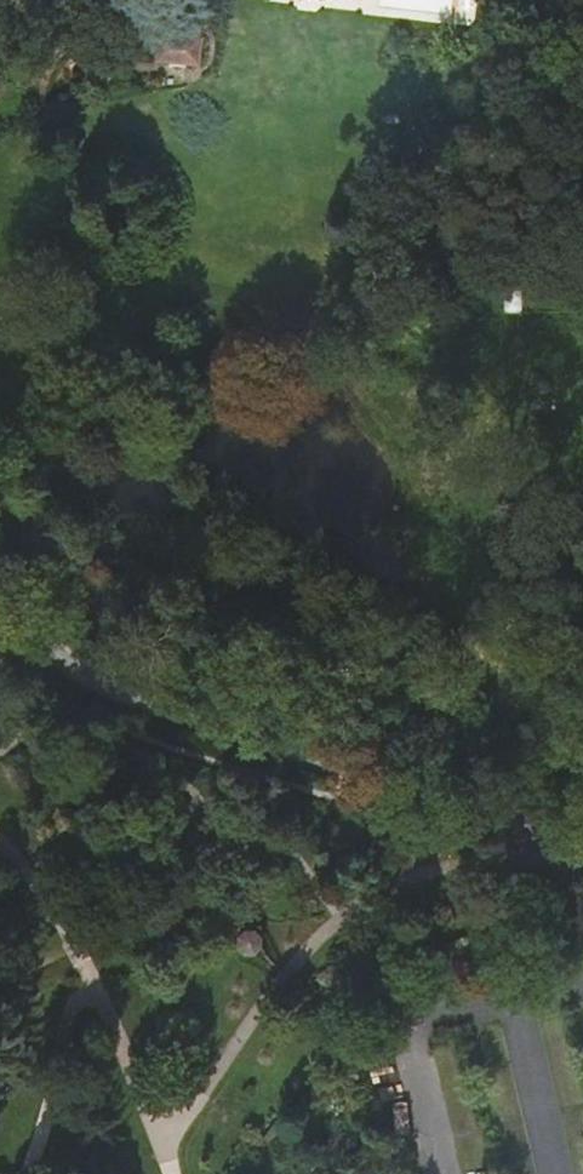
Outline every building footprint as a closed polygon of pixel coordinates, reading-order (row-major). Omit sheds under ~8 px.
[(202,42),(164,37),(160,61),(200,66),(202,42)] [(245,927),(238,935),(238,947),(245,954),(254,955),(261,951),(263,943),(262,934),(257,928),(245,927)]
